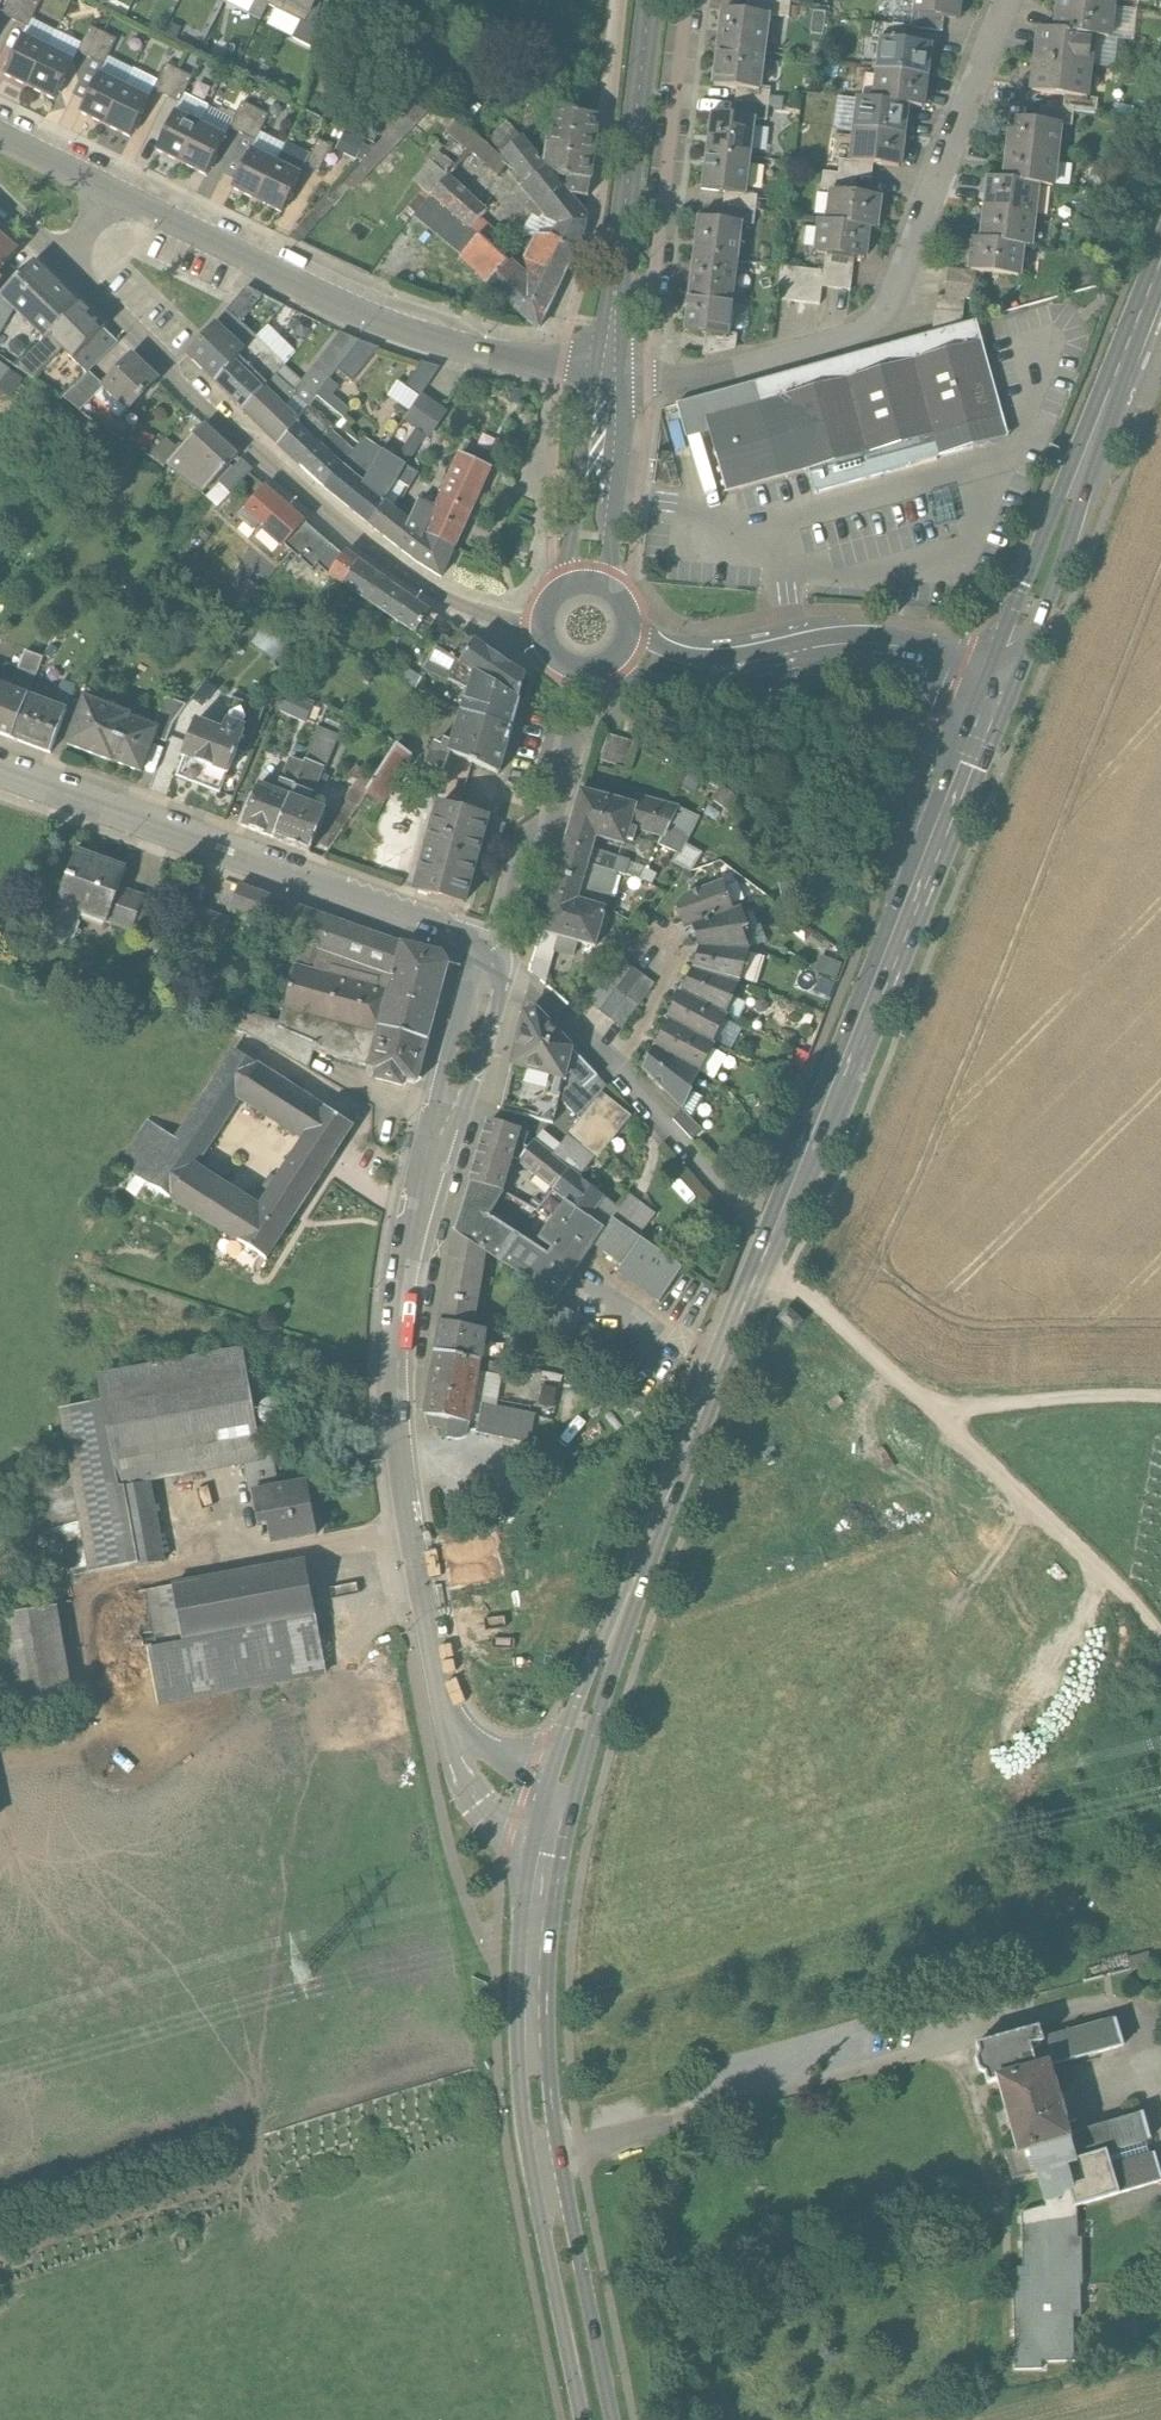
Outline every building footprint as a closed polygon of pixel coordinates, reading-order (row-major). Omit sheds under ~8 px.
[(16,21),(26,0),(10,0),(2,15),(16,21)] [(16,21),(29,28),(41,2),(37,0),(26,0),(16,21)] [(268,5),(305,24),(317,0),(271,0),(268,5)] [(915,11),(954,16),(956,0),(916,0),(915,11)] [(1113,8),(1059,1),(1055,33),(1094,37),(1109,39),(1113,8)] [(723,11),(719,48),(763,53),(767,17),(723,11)] [(173,41),(180,28),(171,23),(165,37),(173,41)] [(78,52),(92,59),(104,33),(91,27),(78,52)] [(1094,37),(1055,33),(1040,31),(1036,60),(1090,67),(1094,37)] [(104,33),(92,59),(105,65),(118,40),(104,33)] [(4,75),(30,88),(50,47),(24,35),(4,75)] [(881,38),(877,71),(925,75),(928,43),(881,38)] [(50,47),(30,88),(54,100),(74,60),(50,47)] [(719,48),(714,86),(758,91),(763,53),(719,48)] [(1090,67),(1036,60),(1032,93),(1086,99),(1090,67)] [(154,90),(168,97),(181,71),(168,64),(154,90)] [(181,71),(168,97),(181,103),(194,78),(181,71)] [(925,75),(877,71),(874,101),(907,105),(922,106),(925,75)] [(80,113),(105,126),(125,86),(100,73),(80,113)] [(125,86),(105,126),(130,138),(150,98),(125,86)] [(342,182),(350,190),(366,174),(375,165),(395,144),(415,125),(434,105),(424,98),(422,97),(378,145),(377,146),(363,160),(361,162),(342,182)] [(542,129),(597,135),(598,116),(579,114),(556,105),(557,100),(554,100),(554,98),(548,97),(542,129)] [(453,110),(467,124),(479,112),(464,98),(453,110)] [(903,135),(907,105),(874,101),(859,99),(856,130),(903,135)] [(230,128),(244,135),(256,109),(243,102),(230,128)] [(256,109),(244,135),(257,141),(269,116),(256,109)] [(156,151),(181,164),(201,123),(176,111),(156,151)] [(711,115),(706,152),(750,158),(755,121),(711,115)] [(1060,124),(1012,119),(1009,151),(1056,156),(1060,124)] [(490,169),(500,157),(481,141),(459,122),(448,134),(466,149),(471,153),(490,169)] [(201,123),(181,164),(206,176),(226,136),(201,123)] [(532,151),(538,159),(593,166),(597,135),(542,129),(540,143),(532,151)] [(899,166),(903,135),(856,130),(852,161),(899,166)] [(355,160),(355,159),(363,144),(363,143),(344,133),(335,150),(355,160)] [(502,155),(509,165),(524,185),(545,169),(546,168),(538,159),(532,151),(521,138),(502,155)] [(320,140),(306,166),(320,172),(333,147),(320,140)] [(232,189),(257,201),(277,161),(252,148),(232,189)] [(1056,156),(1009,151),(1006,182),(1038,185),(1053,187),(1056,156)] [(706,152),(702,189),(746,195),(750,158),(706,152)] [(538,159),(571,195),(589,197),(593,166),(538,159)] [(277,161),(257,201),(282,214),(302,173),(277,161)] [(444,205),(456,216),(468,226),(480,236),(484,240),(494,229),(490,225),(481,217),(488,210),(485,207),(466,190),(452,177),(449,175),(448,177),(431,161),(429,164),(415,180),(424,188),(432,195),(444,205)] [(548,238),(557,238),(577,248),(584,234),(587,216),(587,215),(570,197),(545,169),(524,185),(520,188),(533,203),(526,207),(532,215),(518,236),(536,237),(548,238)] [(1038,185),(1006,182),(990,180),(987,211),(1034,216),(1038,185)] [(876,228),(880,197),(833,191),(829,222),(869,227),(876,228)] [(415,214),(427,225),(444,205),(432,195),(420,209),(415,214)] [(407,224),(415,214),(420,209),(412,203),(399,217),(407,224)] [(427,225),(438,235),(456,216),(444,205),(427,225)] [(1034,216),(987,211),(983,241),(1023,246),(1031,246),(1034,216)] [(438,235),(449,246),(468,226),(456,216),(438,235)] [(699,218),(694,256),(739,262),(743,224),(699,218)] [(865,260),(869,227),(829,222),(821,221),(817,253),(826,255),(852,258),(865,260)] [(449,246),(461,256),(480,236),(468,226),(449,246)] [(577,248),(557,238),(548,238),(536,237),(524,260),(534,266),(526,278),(484,240),(480,236),(461,256),(539,329),(577,248)] [(19,253),(0,237),(0,274),(19,253)] [(1023,246),(983,241),(975,240),(971,273),(977,273),(1019,278),(1023,246)] [(852,258),(826,255),(823,272),(821,288),(848,291),(852,258)] [(694,256),(689,292),(733,299),(739,262),(694,256)] [(46,342),(81,308),(34,262),(5,293),(0,298),(45,342),(46,342)] [(790,302),(794,269),(781,267),(777,300),(790,302)] [(795,269),(790,302),(805,303),(809,270),(795,269)] [(819,305),(821,288),(823,272),(809,270),(805,303),(819,305)] [(977,273),(971,273),(948,270),(946,283),(976,287),(977,273)] [(976,287),(946,283),(944,297),(966,299),(974,300),(976,287)] [(188,356),(216,384),(245,349),(225,331),(233,322),(239,327),(249,315),(264,296),(247,287),(215,326),(188,356)] [(729,337),(733,299),(689,292),(684,332),(729,337)] [(966,299),(944,297),(936,296),(934,311),(964,314),(966,299)] [(61,356),(64,351),(88,374),(89,373),(118,344),(81,308),(46,342),(45,342),(21,366),(17,370),(35,382),(39,379),(61,356)] [(931,334),(963,326),(964,314),(934,311),(931,334)] [(291,326),(295,336),(305,338),(312,331),(310,318),(297,319),(291,326)] [(707,422),(726,491),(808,468),(815,493),(910,466),(910,464),(981,445),(986,432),(984,425),(1002,421),(1000,414),(1001,414),(983,346),(976,322),(963,326),(931,334),(677,405),(684,428),(707,422)] [(244,411),(280,447),(310,407),(318,397),(326,387),(324,386),(338,370),(339,371),(363,343),(360,341),(341,333),(303,381),(286,366),(275,377),(244,411)] [(216,384),(244,411),(275,377),(286,366),(257,337),(246,350),(245,349),(216,384)] [(363,343),(339,371),(353,381),(379,349),(363,343)] [(96,397),(120,419),(157,380),(133,357),(104,387),(89,373),(88,374),(65,396),(63,398),(80,412),(96,397)] [(423,394),(427,388),(440,368),(421,363),(421,364),(406,387),(420,397),(423,394)] [(326,387),(318,397),(344,418),(351,408),(326,387)] [(512,389),(510,403),(524,405),(526,391),(512,389)] [(425,437),(443,409),(423,394),(420,397),(411,412),(404,422),(415,430),(425,437)] [(280,447),(302,467),(307,459),(317,444),(319,446),(334,429),(335,429),(336,428),(310,407),(280,447)] [(986,432),(981,445),(1008,438),(1001,414),(1000,414),(1002,421),(984,425),(986,432)] [(205,426),(166,466),(203,495),(238,457),(205,426)] [(302,467),(325,489),(343,466),(355,450),(334,431),(335,429),(334,429),(319,446),(317,444),(307,459),(302,467)] [(155,437),(144,433),(141,444),(151,448),(155,437)] [(396,512),(397,510),(396,509),(409,487),(411,488),(419,473),(408,466),(397,459),(364,438),(355,450),(343,466),(325,489),(349,509),(354,513),(375,530),(389,505),(396,512)] [(408,466),(416,452),(406,445),(397,459),(408,466)] [(428,537),(454,550),(491,468),(461,454),(451,476),(437,508),(435,507),(423,533),(426,535),(428,537)] [(223,504),(237,488),(253,471),(241,459),(225,477),(210,494),(223,504)] [(318,565),(333,547),(307,524),(265,487),(240,516),(282,551),(287,546),(314,571),(318,565)] [(441,578),(454,550),(428,537),(426,535),(423,533),(435,507),(420,500),(411,521),(397,510),(396,512),(389,505),(375,530),(417,563),(441,578)] [(318,565),(331,576),(343,557),(333,547),(318,565)] [(379,610),(393,586),(346,553),(343,557),(331,576),(379,610)] [(315,576),(290,554),(282,563),(307,585),(315,576)] [(423,640),(426,636),(437,620),(438,620),(439,618),(393,586),(379,610),(423,640)] [(26,653),(41,659),(53,642),(36,633),(26,653)] [(444,638),(440,645),(438,649),(518,701),(519,700),(524,701),(524,698),(527,691),(526,690),(522,688),(526,679),(526,677),(475,642),(474,643),(461,633),(454,644),(444,638)] [(518,702),(436,649),(424,669),(470,691),(463,713),(512,730),(520,703),(518,702)] [(10,739),(25,698),(41,659),(26,653),(16,681),(3,677),(0,685),(0,735),(10,739)] [(59,701),(56,710),(65,713),(74,687),(56,681),(54,686),(61,688),(56,700),(59,701)] [(434,687),(422,681),(418,689),(429,695),(434,687)] [(25,698),(10,739),(49,754),(65,713),(56,710),(25,698)] [(85,698),(67,747),(115,764),(116,761),(143,771),(155,738),(158,729),(154,727),(131,719),(132,715),(85,698)] [(231,698),(222,722),(245,731),(237,752),(246,756),(263,711),(231,698)] [(155,738),(167,743),(174,725),(187,707),(165,699),(154,727),(158,729),(155,738)] [(512,730),(463,713),(454,744),(451,754),(500,775),(512,730)] [(412,721),(399,745),(409,753),(422,727),(412,721)] [(184,759),(177,778),(219,794),(226,775),(228,776),(237,752),(245,731),(222,722),(218,732),(196,723),(182,758),(184,759)] [(625,768),(633,742),(609,734),(601,760),(625,768)] [(442,748),(434,746),(426,765),(442,772),(451,754),(454,744),(444,741),(442,748)] [(392,754),(366,793),(384,805),(414,757),(409,753),(399,745),(397,743),(392,754)] [(291,799),(276,840),(311,854),(327,812),(310,806),(327,761),(309,754),(304,766),(291,799)] [(291,799),(304,766),(297,764),(299,757),(294,755),(278,794),(291,799)] [(258,786),(242,827),(276,840),(291,799),(278,794),(258,786)] [(335,816),(336,817),(327,834),(337,839),(365,795),(350,786),(343,797),(346,800),(335,816)] [(737,800),(723,789),(714,800),(729,811),(737,800)] [(621,803),(580,791),(541,932),(560,937),(558,945),(571,948),(573,940),(595,946),(606,908),(577,900),(581,888),(582,883),(591,849),(595,835),(623,843),(624,838),(633,806),(621,803)] [(638,826),(666,835),(679,809),(681,806),(638,794),(637,797),(624,793),(621,803),(633,806),(624,838),(633,841),(638,826)] [(488,819),(439,805),(415,891),(439,898),(465,903),(488,819)] [(679,809),(666,835),(661,845),(678,854),(696,818),(679,809)] [(582,883),(600,888),(603,877),(599,876),(601,868),(643,880),(647,865),(640,863),(638,869),(628,866),(630,860),(591,849),(582,883)] [(77,855),(55,914),(83,925),(81,929),(104,937),(127,874),(77,855)] [(685,896),(677,907),(683,923),(691,920),(693,926),(734,911),(723,882),(685,896)] [(582,883),(581,888),(599,893),(600,888),(582,883)] [(310,929),(325,934),(319,956),(395,975),(405,943),(405,942),(239,885),(232,906),(249,912),(251,908),(310,929)] [(609,896),(599,893),(581,888),(577,900),(606,908),(609,896)] [(181,905),(172,931),(220,948),(229,922),(181,905)] [(700,947),(748,950),(742,931),(749,929),(741,909),(734,911),(693,926),(692,926),(700,947)] [(325,934),(310,929),(300,967),(315,971),(319,956),(325,934)] [(450,958),(405,943),(395,975),(391,991),(381,1028),(428,1041),(450,958)] [(700,947),(693,969),(739,984),(749,950),(748,950),(700,947)] [(319,956),(315,971),(391,991),(395,975),(319,956)] [(621,959),(605,982),(616,990),(633,968),(621,959)] [(315,971),(300,967),(296,966),(285,1008),(380,1034),(381,1028),(391,991),(315,971)] [(633,968),(616,990),(627,998),(644,976),(633,968)] [(693,969),(681,993),(725,1017),(735,1000),(732,999),(741,984),(739,984),(693,969)] [(644,976),(627,998),(639,1007),(655,984),(644,976)] [(616,990),(605,982),(588,1004),(600,1012),(616,990)] [(627,998),(616,990),(600,1012),(611,1021),(627,998)] [(667,1020),(669,1022),(713,1045),(727,1018),(725,1017),(681,993),(667,1020)] [(627,998),(611,1021),(622,1029),(639,1007),(627,998)] [(250,1036),(309,1070),(314,1052),(369,1067),(367,1077),(377,1079),(381,1063),(372,1061),(380,1034),(285,1008),(284,1008),(280,1024),(240,1013),(235,1032),(250,1036)] [(607,1087),(538,1011),(525,1014),(501,1111),(553,1124),(567,1071),(568,1071),(571,1075),(596,1102),(602,1095),(601,1095),(607,1087)] [(669,1022),(655,1049),(701,1073),(715,1046),(713,1045),(669,1022)] [(404,1077),(406,1077),(407,1082),(412,1084),(415,1084),(421,1080),(423,1074),(421,1069),(428,1041),(381,1028),(380,1034),(372,1061),(381,1063),(377,1079),(402,1086),(404,1077)] [(644,1070),(683,1111),(693,1092),(692,1091),(701,1073),(655,1049),(644,1070)] [(239,1100),(303,1142),(325,1108),(237,1051),(178,1141),(148,1187),(139,1201),(175,1224),(185,1209),(196,1216),(217,1183),(194,1168),(239,1100)] [(596,1102),(571,1075),(564,1103),(581,1121),(596,1102)] [(581,1121),(570,1136),(596,1157),(630,1110),(609,1085),(608,1087),(607,1087),(602,1095),(596,1102),(581,1121)] [(353,1126),(325,1108),(303,1142),(259,1210),(217,1183),(196,1216),(266,1261),(353,1126)] [(148,1122),(118,1168),(148,1187),(178,1141),(148,1122)] [(489,1122),(472,1183),(502,1194),(520,1134),(489,1122)] [(594,1159),(595,1158),(568,1137),(552,1158),(569,1172),(577,1178),(584,1170),(578,1165),(587,1154),(594,1159)] [(552,1158),(534,1143),(521,1163),(555,1190),(569,1172),(552,1158)] [(577,1178),(569,1172),(555,1190),(570,1201),(566,1204),(589,1220),(604,1199),(577,1178)] [(472,1183),(456,1233),(487,1253),(532,1282),(548,1256),(540,1251),(487,1217),(502,1194),(472,1183)] [(646,1229),(655,1216),(628,1194),(618,1209),(633,1219),(646,1229)] [(589,1220),(566,1204),(541,1241),(545,1244),(564,1257),(589,1220)] [(611,1219),(613,1220),(626,1229),(633,1219),(618,1209),(611,1219)] [(553,1302),(576,1264),(578,1265),(595,1240),(598,1242),(605,1231),(589,1220),(564,1257),(545,1244),(540,1251),(548,1256),(532,1282),(529,1287),(534,1290),(553,1302)] [(613,1220),(605,1231),(637,1253),(645,1242),(626,1229),(613,1220)] [(487,1253),(456,1233),(451,1260),(485,1266),(487,1253)] [(485,1266),(451,1260),(441,1323),(472,1328),(485,1266)] [(535,1332),(538,1328),(553,1302),(534,1290),(515,1323),(535,1332)] [(553,1302),(538,1328),(617,1385),(636,1352),(553,1302)] [(804,1323),(788,1309),(778,1320),(793,1334),(804,1323)] [(472,1328),(441,1323),(436,1353),(481,1361),(487,1331),(472,1328)] [(448,1437),(464,1440),(469,1434),(481,1361),(436,1353),(425,1416),(451,1420),(448,1437)] [(241,1359),(101,1384),(105,1403),(133,1568),(134,1568),(162,1563),(147,1476),(246,1458),(259,1456),(258,1454),(241,1359)] [(541,1392),(543,1408),(557,1406),(559,1416),(583,1413),(580,1386),(541,1392)] [(63,1410),(73,1473),(71,1474),(71,1476),(84,1525),(80,1526),(88,1570),(94,1574),(133,1568),(105,1403),(63,1410)] [(481,1409),(480,1429),(511,1431),(513,1406),(497,1405),(497,1410),(481,1409)] [(270,1452),(258,1454),(259,1456),(246,1458),(250,1484),(259,1483),(260,1490),(253,1491),(260,1529),(270,1527),(273,1545),(318,1537),(309,1488),(290,1491),(289,1485),(276,1487),(270,1452)] [(40,1535),(35,1536),(42,1578),(88,1570),(80,1526),(84,1525),(71,1476),(27,1487),(40,1535)] [(308,1481),(289,1485),(290,1491),(309,1488),(308,1481)] [(149,1651),(159,1706),(328,1675),(308,1564),(148,1593),(158,1650),(149,1651)] [(74,1702),(57,1608),(1,1618),(18,1712),(74,1702)] [(977,2043),(979,2052),(974,2058),(977,2071),(985,2073),(988,2085),(998,2082),(1015,2145),(1004,2148),(1012,2180),(1038,2173),(1046,2203),(1061,2198),(1060,2194),(1069,2191),(1072,2205),(1160,2181),(1160,2178),(1154,2153),(1116,2163),(1112,2150),(1151,2140),(1143,2111),(1070,2130),(1052,2063),(1125,2044),(1117,2015),(1044,2034),(1042,2025),(977,2043)]
